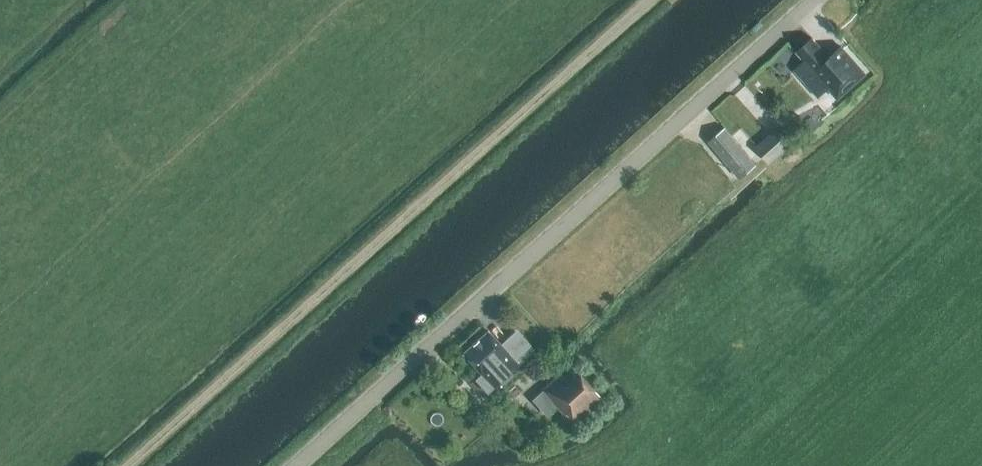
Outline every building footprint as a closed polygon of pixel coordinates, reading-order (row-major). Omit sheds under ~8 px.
[(812,38),(796,52),(805,61),(795,70),(819,98),(829,89),(839,100),(868,74),(842,45),(829,57),(812,38)] [(770,163),(795,141),(782,125),(756,148),(770,163)] [(740,179),(757,165),(725,127),(708,142),(740,179)] [(487,331),(462,353),(481,374),(475,380),(486,392),(517,364),(506,352),(487,331)] [(566,367),(541,390),(574,425),(601,399),(578,375),(576,377),(566,367)]
